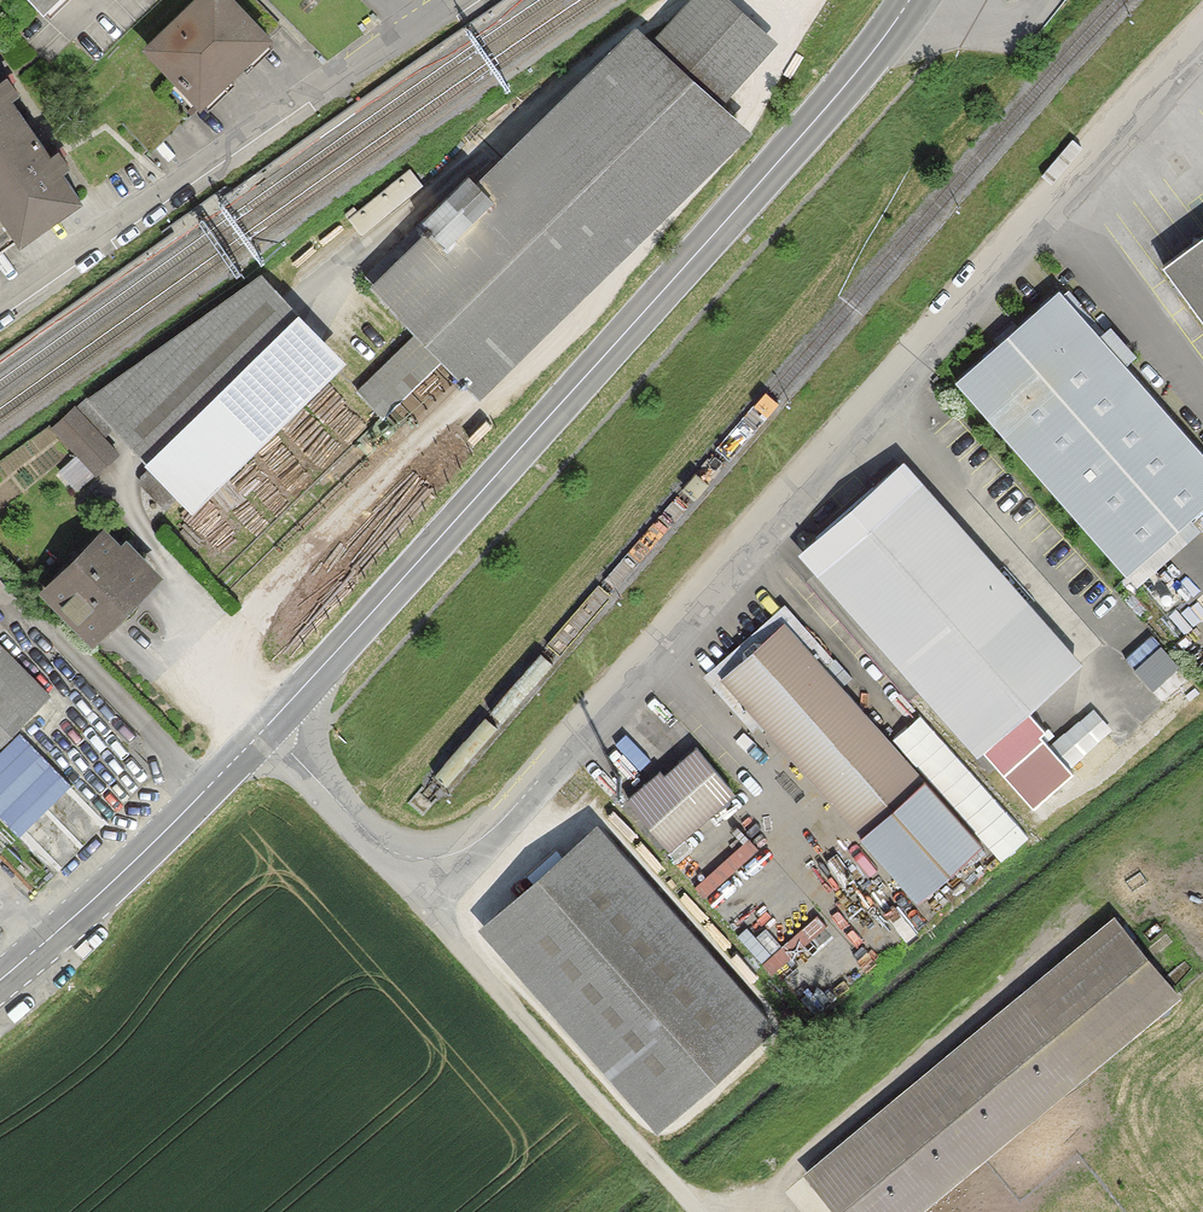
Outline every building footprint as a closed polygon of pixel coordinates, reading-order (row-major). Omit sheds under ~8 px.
[(44,11),(55,0),(33,0),(44,11)] [(148,47),(157,56),(200,101),(279,24),(256,0),(197,0),(148,47)] [(730,121),(717,109),(777,41),(732,0),(689,0),(648,46),(646,44),(490,197),(469,175),(366,276),(466,380),(730,121)] [(79,198),(61,171),(69,165),(57,149),(49,154),(10,98),(18,92),(6,76),(0,80),(0,253),(79,198)] [(354,207),(346,214),(362,234),(423,184),(410,169),(358,211),(354,207)] [(1163,265),(1202,319),(1202,235),(1163,265)] [(141,480),(164,503),(186,482),(196,492),(329,363),(251,282),(99,392),(163,458),(141,480)] [(956,380),(1127,574),(1202,507),(1202,453),(1059,289),(956,380)] [(117,453),(74,408),(54,428),(96,473),(117,453)] [(1076,668),(915,486),(823,567),(983,748),(983,749),(992,758),(1037,719),(1028,709),(1076,668)] [(98,639),(100,642),(103,639),(102,638),(122,619),(115,612),(151,576),(152,577),(154,575),(152,572),(151,573),(122,544),(117,549),(103,535),(49,588),(63,602),(62,604),(76,618),(78,617),(99,638),(98,639)] [(721,677),(918,900),(981,843),(784,621),(762,640),(754,640),(743,649),(743,657),(721,677)] [(49,695),(0,645),(0,744),(49,695)] [(1037,719),(992,758),(1034,806),(1073,771),(1041,734),(1046,729),(1037,719)] [(659,771),(628,798),(633,803),(632,804),(668,847),(732,790),(696,747),(664,775),(659,771)] [(593,844),(501,925),(663,1109),(755,1028),(593,844)] [(807,1173),(839,1211),(914,1211),(1177,994),(1115,918),(807,1173)]
